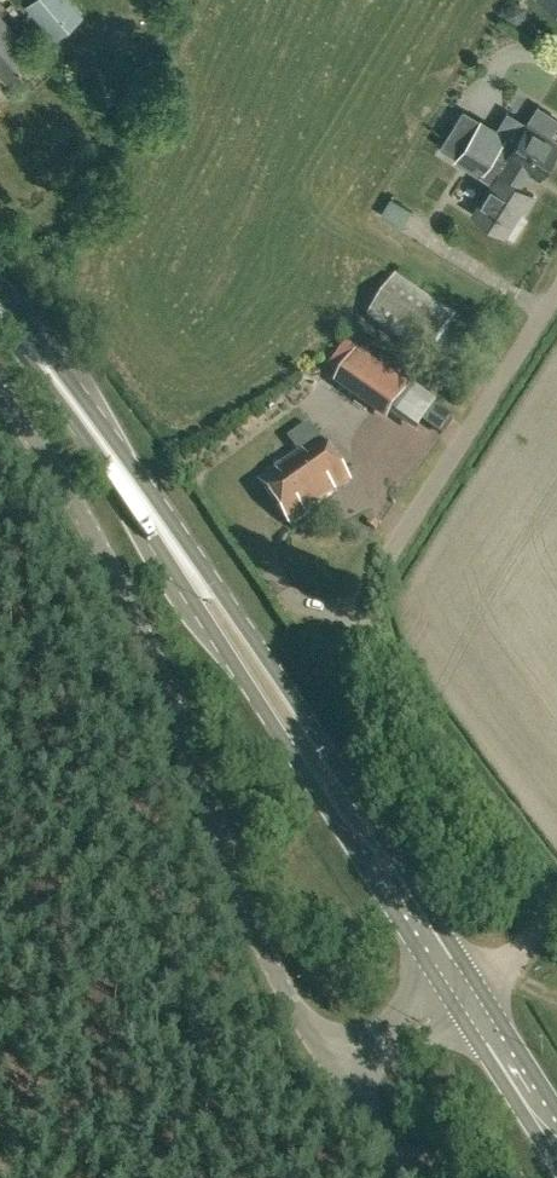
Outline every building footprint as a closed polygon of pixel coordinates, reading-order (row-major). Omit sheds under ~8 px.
[(54,38),(83,14),(71,0),(32,0),(26,5),(54,38)] [(556,8),(556,0),(544,0),(556,8)] [(480,117),(465,140),(466,142),(489,158),(505,134),(480,117)] [(503,160),(513,167),(507,177),(518,183),(528,168),(540,176),(556,148),(556,138),(528,123),(503,160)] [(474,213),(504,232),(521,206),(525,209),(535,193),(518,183),(507,177),(513,167),(503,160),(493,154),(489,158),(466,142),(456,158),(494,182),(474,213)] [(392,214),(411,228),(422,211),(403,198),(392,214)] [(395,275),(362,317),(364,317),(424,359),(456,319),(395,275)] [(357,350),(341,373),(332,385),(382,420),(390,409),(407,385),(357,350)] [(455,414),(437,402),(426,418),(444,430),(455,414)] [(306,511),(350,480),(308,422),(287,437),(299,453),(276,469),(275,467),(258,479),(291,525),(307,513),(306,511)]
